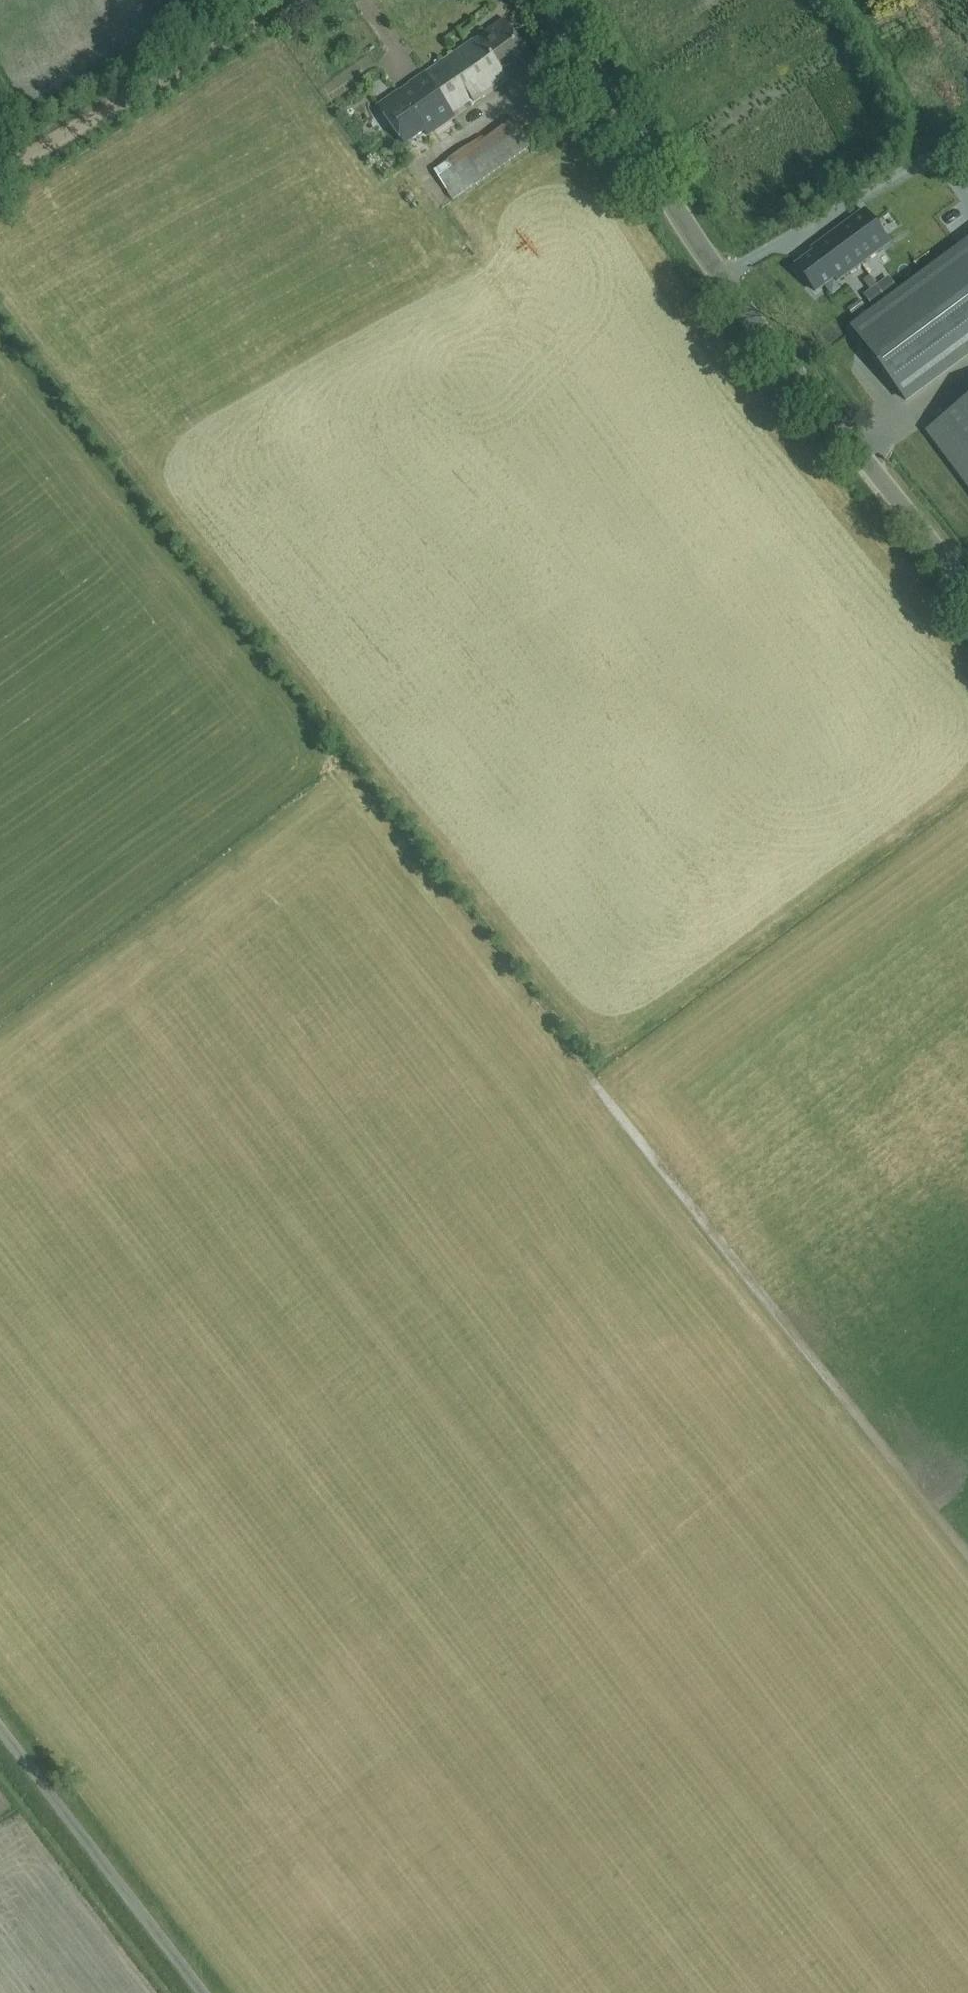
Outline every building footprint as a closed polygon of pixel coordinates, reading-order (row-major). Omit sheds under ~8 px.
[(425,72),(456,116),(534,62),(504,19),(478,37),(477,36),(425,72)] [(425,72),(379,104),(406,143),(425,130),(429,135),(456,116),(425,72)] [(530,146),(513,118),(484,139),(482,135),(446,159),(448,162),(433,170),(451,200),(530,146)] [(960,211),(967,224),(967,206),(960,211)] [(796,268),(816,293),(834,278),(836,281),(887,241),(862,210),(811,250),(814,253),(796,268)] [(853,330),(906,400),(967,355),(967,245),(853,330)] [(888,277),(877,285),(885,296),(896,288),(888,277)] [(874,305),(885,296),(877,285),(865,294),(874,305)] [(929,429),(967,481),(967,400),(929,429)]
